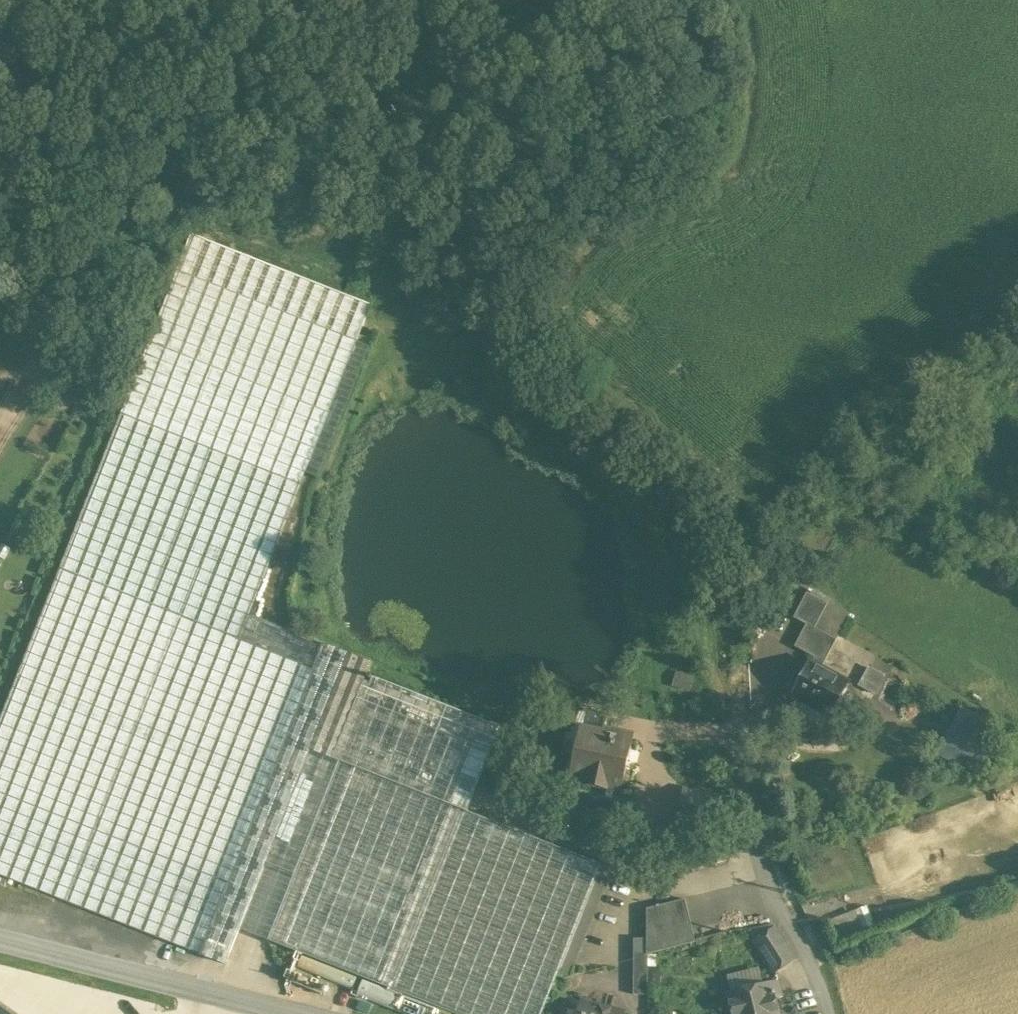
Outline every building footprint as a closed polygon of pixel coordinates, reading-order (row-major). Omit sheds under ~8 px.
[(375,305),(191,233),(71,544),(250,614),(306,472),(375,305)] [(375,305),(306,472),(319,477),(388,311),(375,305)] [(71,544),(0,722),(0,875),(226,964),(240,928),(313,743),(331,697),(348,653),(250,614),(71,544)] [(828,603),(808,591),(794,617),(807,624),(795,646),(816,656),(825,662),(837,639),(816,627),(828,603)] [(851,615),(828,603),(816,627),(837,639),(851,615)] [(348,653),(331,697),(356,707),(366,680),(373,663),(348,653)] [(825,662),(816,656),(811,666),(801,668),(792,685),(791,685),(796,702),(804,700),(806,701),(799,713),(817,723),(821,717),(832,723),(837,712),(837,711),(839,708),(834,706),(848,681),(822,667),(825,662)] [(871,667),(861,685),(875,693),(885,675),(871,667)] [(375,676),(372,682),(366,680),(356,707),(338,753),(313,743),(240,928),(457,1013),(543,1013),(553,987),(602,864),(469,811),(478,787),(479,787),(502,727),(375,676)] [(356,707),(331,697),(313,743),(338,753),(356,707)] [(608,714),(579,708),(575,727),(581,728),(582,723),(605,728),(608,714)] [(959,713),(943,748),(979,765),(996,730),(959,713)] [(605,728),(582,723),(581,728),(570,777),(623,789),(635,735),(605,728)] [(613,868),(602,864),(553,987),(564,992),(613,868)] [(686,899),(648,908),(647,937),(648,954),(649,953),(696,941),(686,899)] [(774,924),(750,931),(756,940),(776,928),(774,924)] [(776,928),(756,940),(775,971),(795,958),(776,928)] [(634,966),(648,966),(649,953),(648,954),(647,937),(645,937),(635,937),(634,966)] [(303,955),(299,964),(354,987),(358,978),(303,955)] [(648,966),(634,966),(634,994),(648,994),(648,966)] [(725,976),(729,993),(764,985),(760,968),(725,976)] [(306,976),(303,986),(325,992),(328,982),(306,976)] [(729,993),(734,1013),(780,1013),(775,995),(783,993),(780,981),(764,985),(729,993)] [(583,1001),(580,1013),(623,1013),(624,1012),(583,1001)] [(0,1005),(0,1013),(13,1013),(0,1005)]
